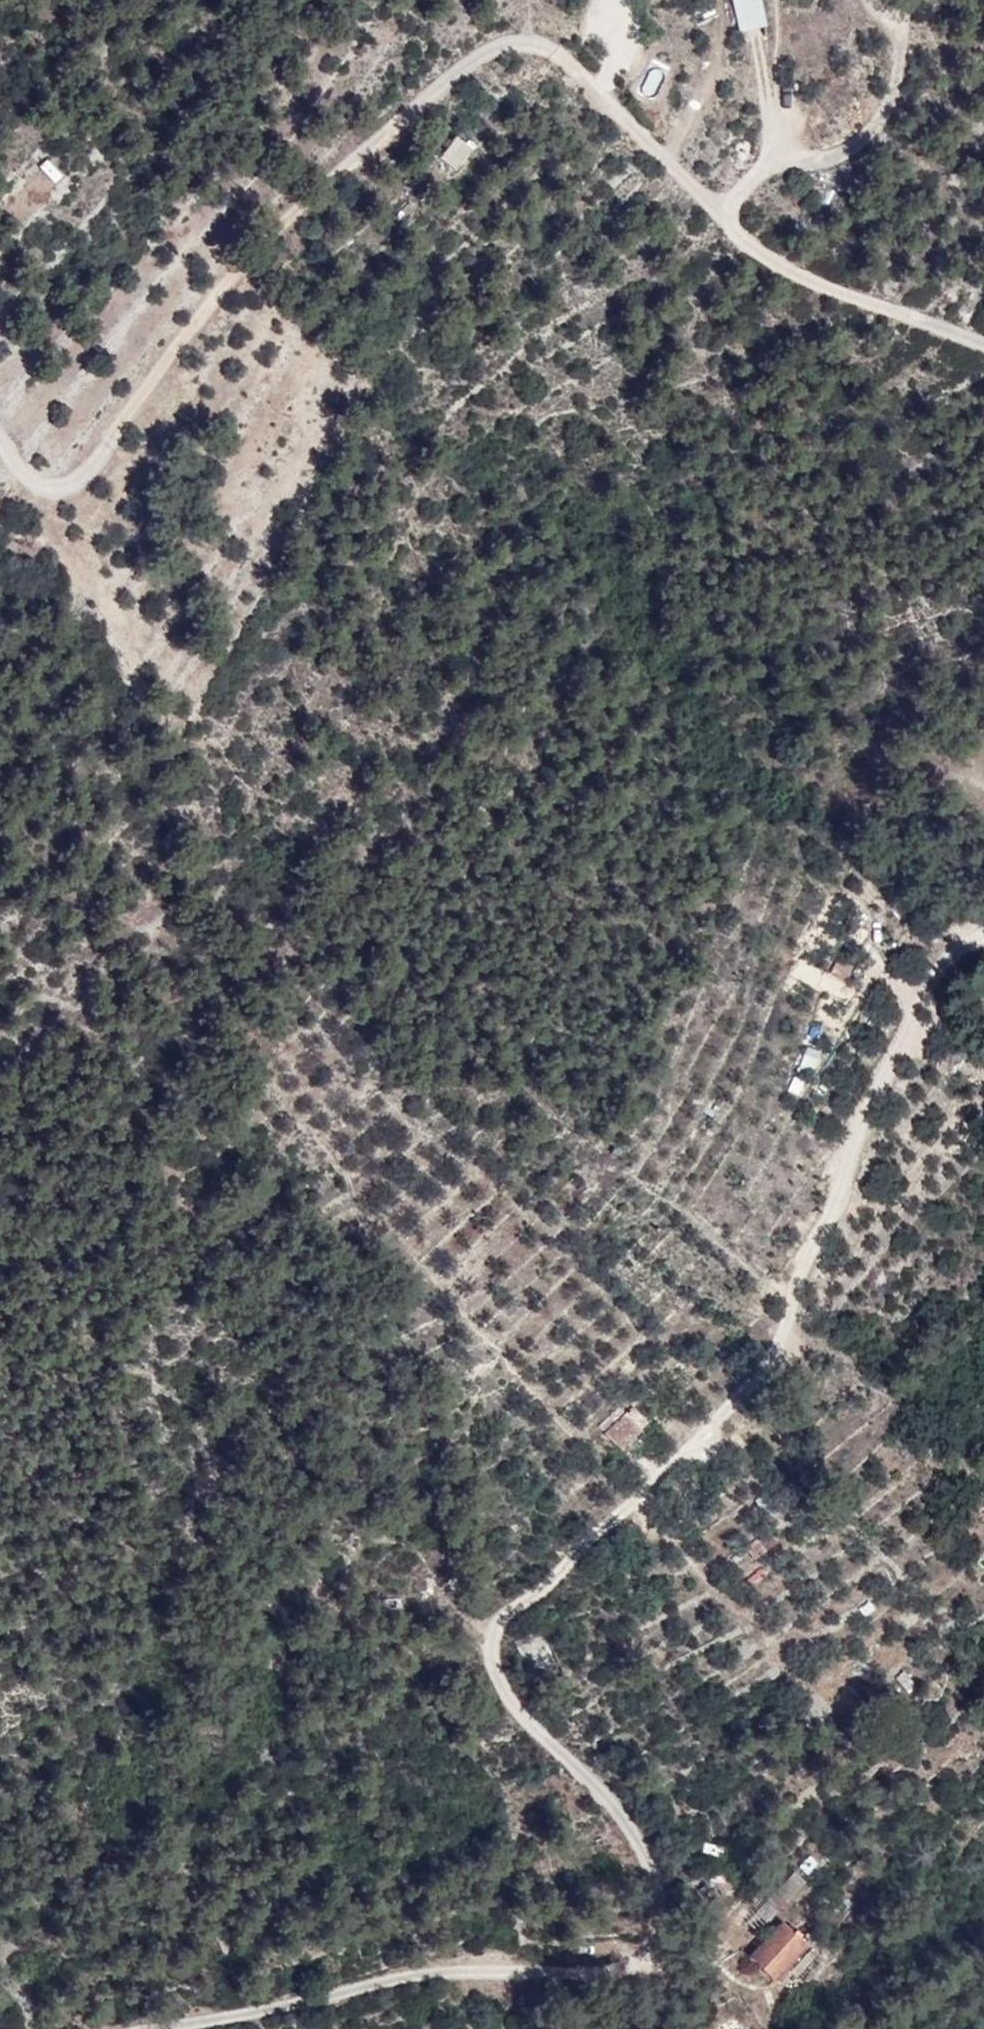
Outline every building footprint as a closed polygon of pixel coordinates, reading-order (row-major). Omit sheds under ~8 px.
[(841,995),(858,977),(839,960),(822,979),(841,995)] [(627,1438),(606,1415),(585,1436),(608,1458),(627,1438)] [(753,1932),(778,1917),(769,1903),(745,1917),(753,1932)] [(757,1980),(779,2008),(802,1994),(784,1964),(757,1980)] [(764,2017),(779,2008),(757,1980),(745,1986),(764,2017)]
